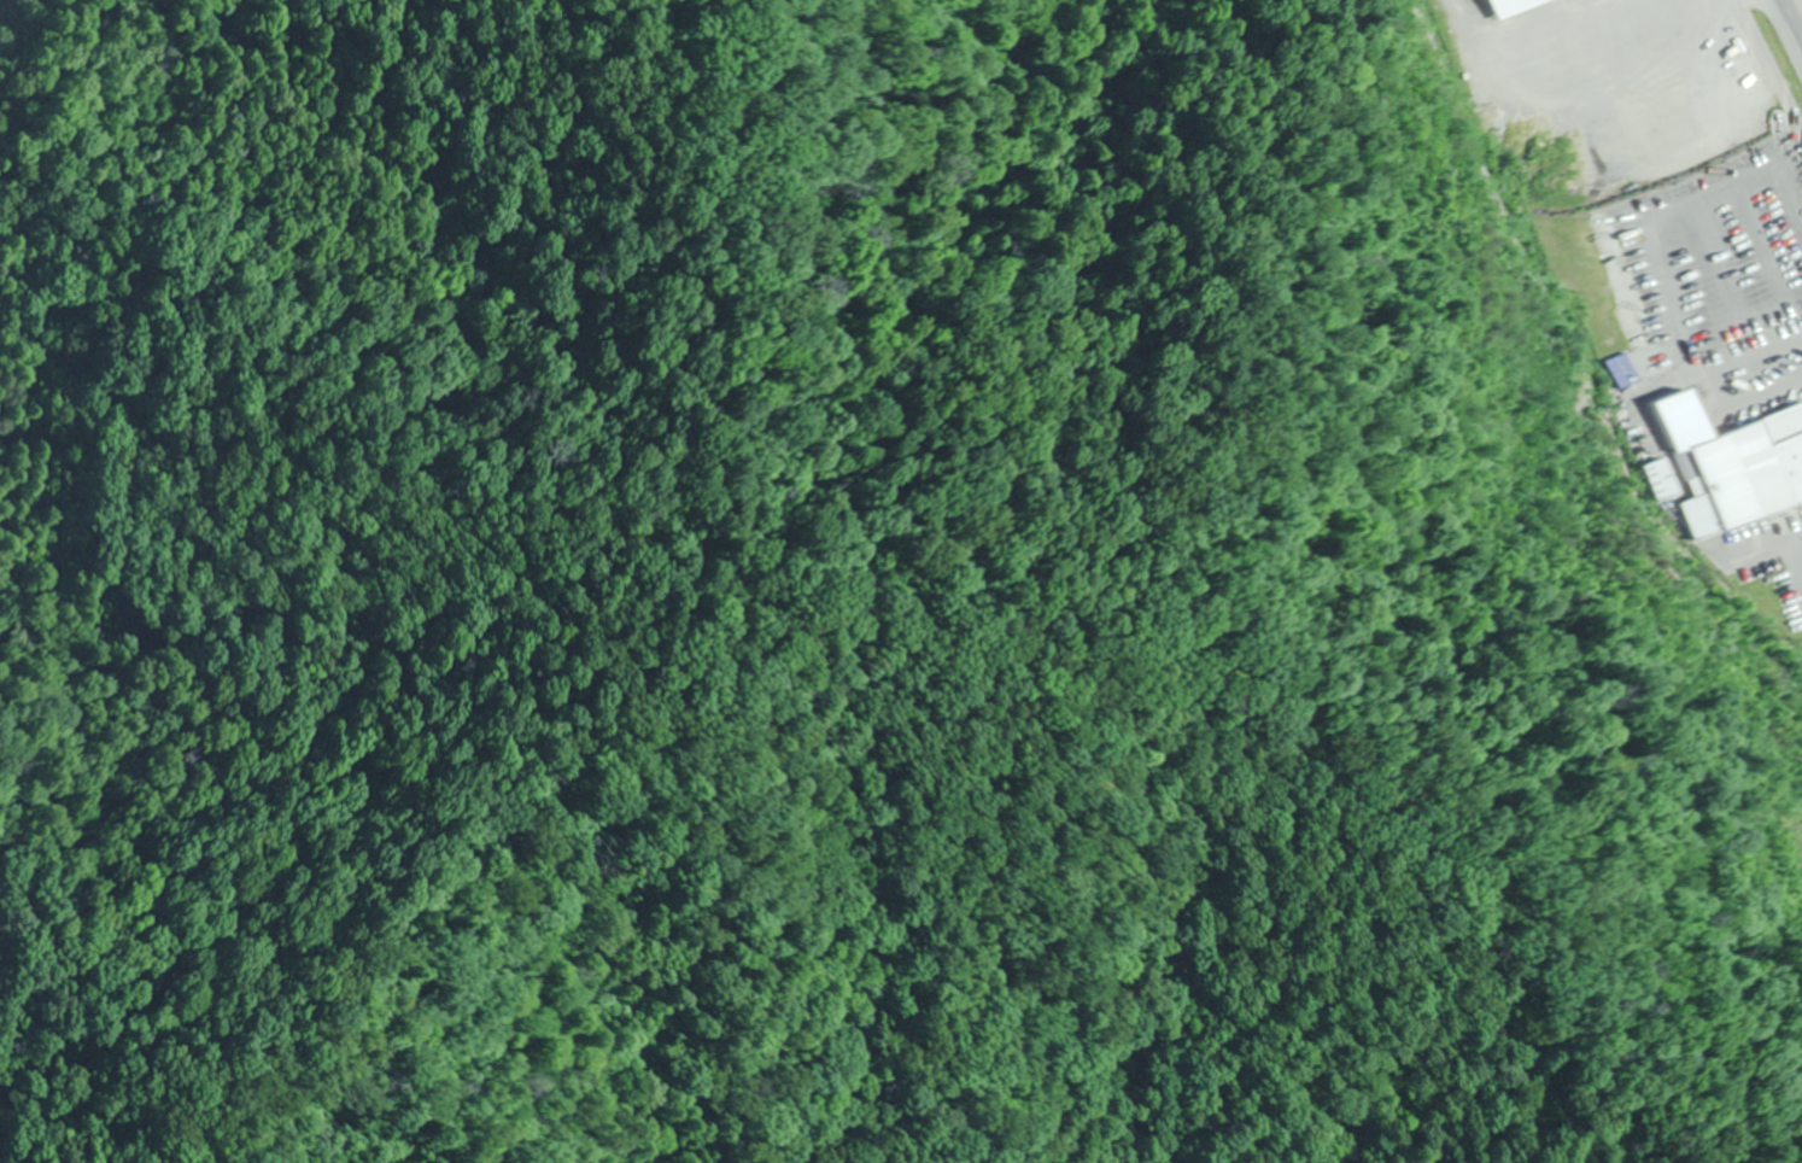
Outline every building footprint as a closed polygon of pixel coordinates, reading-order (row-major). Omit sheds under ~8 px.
[(1535,0),(1486,0),(1493,18),(1535,0)]
